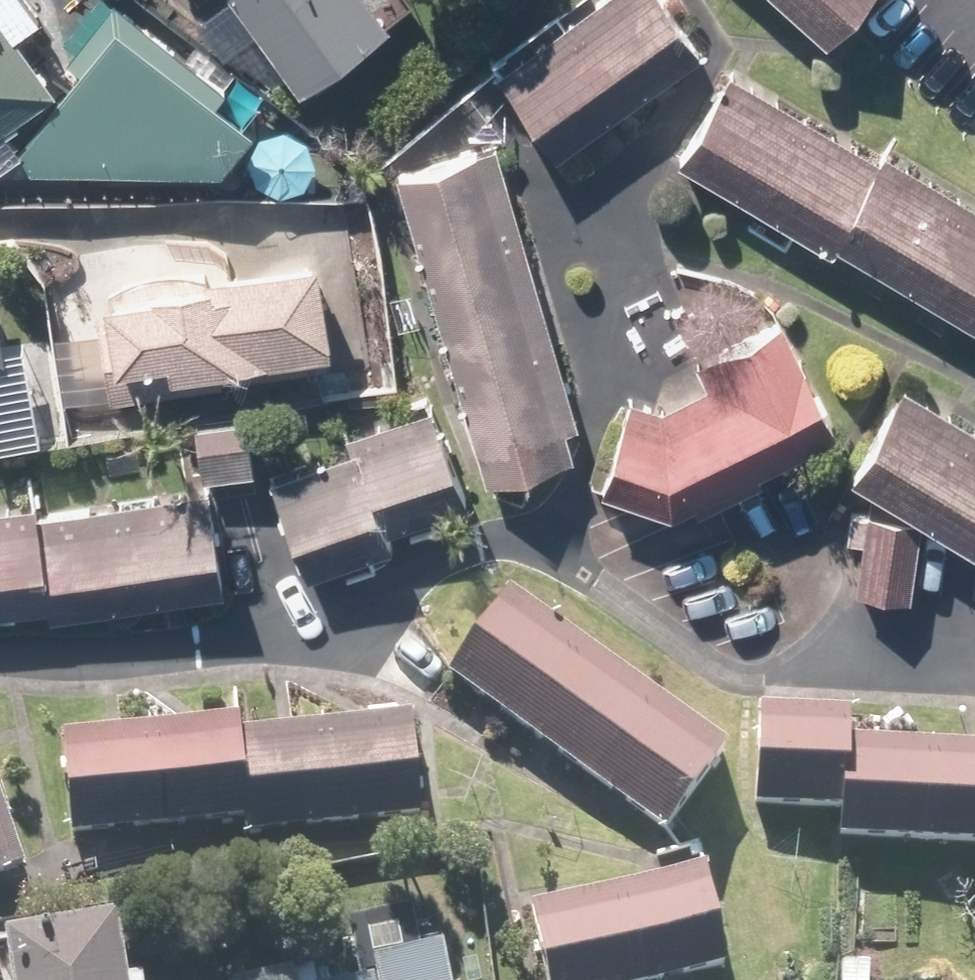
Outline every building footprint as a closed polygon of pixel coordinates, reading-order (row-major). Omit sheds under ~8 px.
[(69,88),(6,0),(0,0),(0,137),(69,88)] [(132,0),(122,0),(71,64),(85,74),(4,174),(238,170),(272,128),(234,97),(241,88),(132,0)] [(308,90),(402,19),(388,0),(241,0),(308,90)] [(565,156),(712,49),(676,0),(604,0),(504,72),(565,156)] [(825,41),(862,0),(779,0),(825,41)] [(839,253),(844,244),(974,322),(974,203),(896,156),(890,166),(740,77),(689,163),(839,253)] [(503,144),(399,174),(489,483),(582,456),(574,428),(584,425),(503,144)] [(120,312),(104,314),(118,398),(336,361),(334,346),(350,343),(335,252),(116,289),(120,312)] [(0,268),(0,358),(16,356),(1,268),(0,268)] [(681,510),(701,504),(847,433),(790,318),(702,361),(715,387),(674,407),(634,397),(609,491),(681,510)] [(874,483),(867,592),(920,594),(922,509),(974,539),(974,422),(908,384),(858,474),(874,483)] [(275,484),(311,576),(403,541),(399,530),(478,500),(441,403),(349,438),(355,454),(275,484)] [(0,511),(0,617),(49,610),(51,618),(232,595),(218,491),(45,514),(44,506),(0,511)] [(736,756),(503,590),(448,667),(680,834),(736,756)] [(864,737),(865,705),(767,701),(762,803),(850,807),(849,838),(974,844),(974,742),(864,737)] [(248,719),(62,731),(69,835),(246,823),(247,832),(430,820),(423,716),(248,727),(248,719)] [(32,866),(0,772),(0,877),(32,866)] [(544,979),(669,979),(733,968),(713,867),(529,903),(544,979)] [(454,942),(427,947),(418,907),(353,921),(365,978),(356,979),(462,979),(454,942)] [(15,931),(22,979),(141,979),(132,914),(15,931)]
